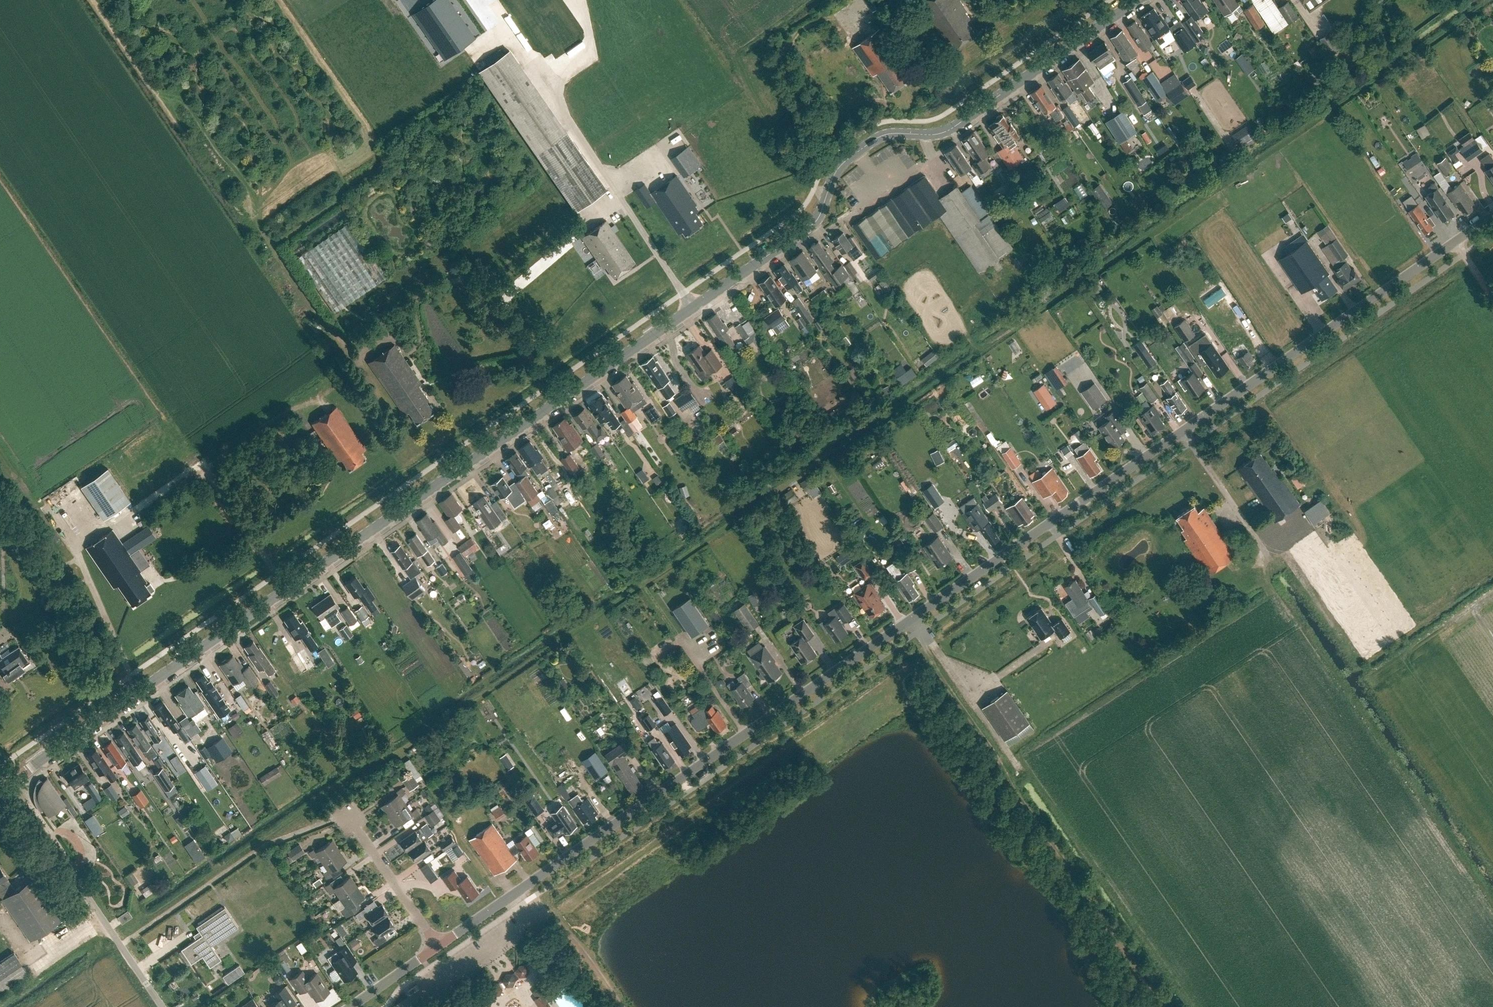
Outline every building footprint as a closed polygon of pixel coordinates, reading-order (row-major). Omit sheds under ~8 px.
[(463,47),(474,39),(446,0),(434,0),(431,2),(414,14),(446,59),(463,47)] [(873,12),(885,4),(882,0),(865,0),(873,12)] [(951,38),(957,46),(976,33),(966,20),(970,18),(966,12),(967,11),(960,0),(922,0),(919,3),(946,42),(951,38)] [(1184,3),(1183,4),(1191,16),(1194,20),(1208,10),(1202,2),(1201,3),(1198,0),(1182,0),(1184,3)] [(1224,15),(1239,5),(1236,0),(1214,0),(1224,15)] [(1275,33),(1299,16),(1289,1),(1280,7),(1275,0),(1254,0),(1275,33)] [(1265,24),(1266,24),(1252,5),(1244,11),(1257,30),(1258,29),(1260,33),(1268,28),(1265,24)] [(1160,44),(1165,40),(1161,34),(1170,28),(1163,18),(1161,19),(1154,8),(1141,17),(1147,26),(1146,27),(1154,39),(1155,38),(1160,44)] [(1191,16),(1182,23),(1186,28),(1196,41),(1205,35),(1195,22),(1194,20),(1191,16)] [(1135,21),(1128,27),(1135,37),(1134,38),(1142,50),(1152,44),(1141,28),(1140,28),(1135,21)] [(1194,40),(1185,27),(1174,34),(1182,47),(1194,40)] [(880,28),(852,47),(853,48),(857,54),(872,76),(877,72),(891,92),(908,80),(895,61),(900,57),(880,28)] [(1121,56),(1130,70),(1140,63),(1135,56),(1137,54),(1122,31),(1111,38),(1123,55),(1121,56)] [(1320,39),(1331,54),(1339,49),(1328,34),(1320,39)] [(1109,64),(1115,59),(1105,43),(1088,53),(1095,63),(1098,67),(1107,61),(1109,64)] [(479,71),(576,211),(605,190),(509,50),(479,71)] [(1243,54),(1237,58),(1240,62),(1246,58),(1243,54)] [(1086,71),(1079,59),(1063,70),(1069,80),(1069,81),(1077,94),(1080,92),(1087,102),(1095,96),(1089,86),(1094,82),(1087,71),(1086,71)] [(1260,63),(1267,74),(1272,70),(1266,60),(1260,63)] [(1141,80),(1155,100),(1166,92),(1152,72),(1141,80)] [(1066,82),(1065,82),(1059,73),(1048,81),(1053,87),(1051,88),(1060,101),(1073,92),(1066,82)] [(1194,74),(1185,79),(1190,88),(1199,83),(1194,74)] [(1123,82),(1138,106),(1147,101),(1131,77),(1123,82)] [(1181,82),(1167,92),(1174,102),(1188,92),(1181,82)] [(1050,110),(1057,121),(1062,117),(1055,107),(1042,86),(1031,93),(1044,113),(1048,111),(1050,110)] [(1080,122),(1069,106),(1063,110),(1074,126),(1080,122)] [(1123,111),(1106,122),(1119,143),(1114,146),(1118,153),(1124,149),(1120,143),(1137,131),(1123,111)] [(989,126),(1003,147),(998,151),(1009,169),(1024,159),(1012,142),(1020,137),(1011,124),(1009,125),(1003,116),(996,121),(996,122),(989,126)] [(1088,126),(1095,136),(1100,133),(1094,122),(1088,126)] [(1232,134),(1239,145),(1256,134),(1248,123),(1232,134)] [(1418,129),(1424,138),(1433,132),(1427,123),(1418,129)] [(1143,133),(1148,141),(1152,138),(1147,130),(1143,133)] [(973,153),(972,154),(977,161),(972,164),(979,174),(991,166),(984,157),(989,153),(974,132),(963,139),(973,153)] [(1481,150),(1487,146),(1480,136),(1459,150),(1468,163),(1483,152),(1481,150)] [(966,171),(971,178),(977,174),(972,167),(957,144),(945,152),(961,175),(966,171)] [(687,161),(678,168),(684,177),(701,165),(689,147),(681,152),(687,161)] [(1218,160),(1222,167),(1235,158),(1230,152),(1218,160)] [(1409,156),(1415,166),(1422,161),(1415,152),(1409,156)] [(1488,170),(1485,171),(1492,183),(1492,160),(1489,155),(1481,160),(1488,170)] [(1437,165),(1446,178),(1455,173),(1446,159),(1437,165)] [(1466,178),(1470,183),(1479,176),(1475,171),(1466,178)] [(647,208),(656,201),(678,234),(683,231),(686,235),(704,223),(696,212),(699,210),(695,206),(697,205),(677,176),(651,194),(645,184),(635,191),(647,208)] [(877,259),(940,215),(980,272),(1014,248),(971,186),(962,192),(958,186),(941,198),(925,176),(853,226),(877,259)] [(1078,178),(1068,183),(1071,188),(1080,182),(1078,178)] [(1454,213),(1437,189),(1439,188),(1435,182),(1428,187),(1432,192),(1426,196),(1443,221),(1454,213)] [(1093,190),(1106,209),(1115,203),(1101,184),(1093,190)] [(1470,205),(1473,203),(1460,184),(1447,193),(1455,205),(1457,203),(1464,214),(1472,208),(1470,205)] [(1060,207),(1071,202),(1068,196),(1057,202),(1060,207)] [(1133,206),(1137,211),(1146,204),(1142,199),(1133,206)] [(1410,213),(1425,233),(1433,228),(1431,224),(1434,222),(1430,217),(1428,218),(1420,206),(1410,213)] [(1043,217),(1046,222),(1055,217),(1052,212),(1043,217)] [(349,221),(296,258),(335,315),(388,278),(349,221)] [(603,269),(606,267),(613,277),(634,263),(606,221),(582,238),(603,269)] [(833,240),(842,253),(846,250),(853,260),(863,254),(851,236),(848,239),(843,233),(833,240)] [(1337,280),(1344,290),(1361,278),(1354,268),(1352,270),(1346,261),(1344,258),(1348,255),(1336,238),(1328,244),(1340,261),(1337,263),(1339,266),(1334,270),(1340,278),(1337,280)] [(1326,276),(1330,274),(1326,268),(1307,240),(1279,260),(1301,292),(1301,293),(1316,283),(1320,289),(1316,292),(1322,300),(1336,291),(1326,276)] [(815,257),(815,258),(834,285),(848,275),(836,258),(830,263),(826,256),(828,254),(826,251),(825,250),(818,241),(809,248),(815,257)] [(797,270),(796,271),(803,280),(817,271),(803,251),(790,260),(797,270)] [(850,262),(845,265),(852,275),(857,272),(850,262)] [(791,274),(784,264),(775,271),(787,288),(792,285),(795,289),(794,289),(797,294),(804,289),(792,273),(791,274)] [(770,297),(776,305),(784,299),(778,291),(780,290),(770,275),(759,283),(770,297)] [(879,282),(886,292),(891,289),(884,279),(879,282)] [(813,298),(819,307),(832,298),(826,289),(813,298)] [(808,311),(798,298),(792,301),(806,320),(810,316),(807,312),(808,311)] [(1152,308),(1158,317),(1164,313),(1158,304),(1152,308)] [(778,308),(764,318),(772,328),(785,318),(778,308)] [(725,330),(729,328),(724,321),(723,322),(716,312),(707,319),(727,349),(735,343),(725,330)] [(795,323),(801,332),(807,328),(801,319),(795,323)] [(1176,326),(1186,341),(1196,334),(1186,319),(1176,326)] [(740,321),(734,325),(744,338),(750,334),(740,321)] [(846,336),(841,340),(846,347),(851,343),(846,336)] [(1175,348),(1181,356),(1185,353),(1190,360),(1193,357),(1188,351),(1183,343),(1175,348)] [(1212,343),(1195,354),(1202,366),(1207,362),(1217,376),(1229,368),(1217,349),(1212,343)] [(1239,359),(1246,368),(1254,363),(1252,360),(1254,359),(1243,343),(1232,351),(1238,360),(1239,359)] [(368,363),(387,390),(395,401),(394,402),(396,403),(398,406),(404,415),(409,411),(417,423),(433,412),(426,401),(428,400),(419,386),(421,384),(394,345),(368,363)] [(687,354),(699,372),(708,366),(712,372),(723,365),(712,349),(706,353),(700,345),(687,354)] [(1146,345),(1138,351),(1149,366),(1157,360),(1146,345)] [(933,365),(939,361),(934,354),(928,359),(933,365)] [(667,381),(667,382),(663,376),(665,375),(663,373),(664,373),(661,369),(662,368),(657,361),(656,362),(653,357),(642,364),(653,380),(667,399),(675,393),(667,382),(667,381)] [(1185,391),(1188,389),(1193,396),(1205,388),(1197,377),(1203,373),(1195,362),(1189,366),(1193,372),(1187,377),(1185,375),(1178,380),(1185,391)] [(1061,364),(1048,371),(1060,396),(1065,394),(1062,387),(1070,383),(1061,364)] [(911,367),(897,377),(902,385),(917,375),(911,367)] [(725,380),(733,392),(742,385),(734,374),(725,380)] [(636,416),(630,406),(637,401),(640,406),(647,401),(644,396),(634,382),(632,383),(626,375),(613,384),(620,394),(618,395),(627,408),(621,412),(628,422),(635,417),(636,416)] [(1095,379),(1080,389),(1093,407),(1107,397),(1095,379)] [(1166,398),(1177,414),(1187,407),(1168,379),(1160,384),(1168,397),(1166,398)] [(1158,396),(1147,380),(1140,385),(1151,401),(1158,396)] [(690,406),(694,412),(700,408),(696,402),(690,392),(676,401),(683,411),(690,406)] [(620,422),(602,395),(589,404),(601,421),(606,417),(613,427),(620,422)] [(1154,405),(1139,415),(1152,434),(1165,425),(1158,416),(1160,414),(1154,405)] [(333,452),(339,460),(341,458),(349,470),(365,458),(361,452),(366,449),(336,407),(312,424),(332,453),(333,452)] [(598,429),(593,421),(584,408),(574,415),(583,428),(587,425),(598,441),(607,434),(601,427),(598,429)] [(1110,420),(1099,427),(1112,447),(1125,439),(1117,428),(1118,427),(1116,424),(1121,421),(1114,411),(1107,416),(1110,420)] [(565,417),(553,426),(559,435),(558,436),(568,451),(583,440),(571,423),(570,424),(565,417)] [(641,425),(635,417),(628,422),(634,430),(641,425)] [(720,433),(713,438),(717,445),(724,440),(720,433)] [(999,446),(1014,468),(1023,462),(1012,446),(1011,446),(1007,440),(999,446)] [(524,459),(529,467),(531,466),(538,475),(541,473),(542,474),(550,469),(542,458),(544,457),(538,449),(537,449),(530,441),(519,449),(525,458),(524,459)] [(595,442),(591,446),(596,453),(601,450),(595,442)] [(1085,444),(1076,450),(1080,455),(1077,457),(1089,474),(1091,472),(1093,475),(1101,470),(1094,460),(1096,458),(1090,448),(1089,449),(1085,444)] [(1062,450),(1069,459),(1075,454),(1069,445),(1062,450)] [(930,454),(933,462),(942,458),(939,450),(930,454)] [(521,479),(516,483),(527,499),(528,500),(538,493),(526,476),(528,475),(524,469),(527,467),(517,452),(506,459),(517,474),(521,479)] [(1265,460),(1260,453),(1238,469),(1275,522),(1300,504),(1280,475),(1279,476),(1274,469),(1273,470),(1266,460),(1265,460)] [(569,454),(561,459),(572,474),(579,469),(578,468),(579,467),(569,454)] [(107,465),(79,484),(102,518),(130,499),(107,465)] [(1044,497),(1052,492),(1058,501),(1066,495),(1065,493),(1067,492),(1056,476),(1054,478),(1049,471),(1033,482),(1044,497)] [(1292,478),(1298,487),(1307,481),(1301,471),(1292,478)] [(527,499),(516,483),(515,481),(509,485),(504,476),(492,485),(501,498),(506,495),(515,508),(527,499)] [(800,483),(806,491),(816,484),(811,476),(800,483)] [(932,484),(923,490),(934,507),(943,502),(932,484)] [(552,486),(547,489),(553,498),(553,497),(557,504),(562,500),(558,494),(552,486)] [(798,498),(793,489),(779,498),(784,507),(798,498)] [(983,503),(989,511),(1002,502),(996,493),(983,503)] [(451,497),(449,495),(439,503),(450,517),(446,520),(454,531),(462,526),(454,515),(462,509),(463,508),(453,496),(451,497)] [(473,504),(491,529),(508,516),(496,501),(491,505),(484,495),(473,504)] [(1034,514),(1022,497),(1006,508),(1018,525),(1023,522),(1025,524),(1032,518),(1031,516),(1034,514)] [(1304,510),(1314,523),(1330,512),(1321,498),(1304,510)] [(978,504),(964,513),(974,529),(977,530),(980,528),(984,534),(986,534),(992,543),(1000,538),(995,531),(996,530),(978,504)] [(1204,508),(1199,512),(1194,505),(1177,517),(1184,528),(1182,530),(1187,538),(1184,540),(1207,574),(1236,555),(1242,551),(1236,543),(1230,546),(1204,508)] [(681,513),(688,524),(693,521),(686,510),(681,513)] [(423,530),(428,538),(435,534),(442,543),(448,539),(435,521),(433,523),(427,513),(418,519),(424,529),(423,530)] [(935,532),(944,527),(935,514),(927,519),(935,532)] [(132,537),(139,548),(156,537),(149,525),(132,537)] [(118,585),(133,606),(152,593),(151,592),(155,589),(150,582),(146,585),(145,583),(147,581),(140,572),(141,571),(112,530),(86,548),(114,588),(118,585)] [(421,555),(428,565),(435,560),(417,534),(410,539),(411,541),(409,543),(418,556),(421,555)] [(458,546),(465,555),(478,546),(471,537),(458,546)] [(939,537),(925,547),(939,568),(953,558),(939,537)] [(857,542),(850,547),(857,555),(863,550),(857,542)] [(405,567),(410,574),(415,570),(411,563),(413,561),(405,551),(405,552),(400,545),(398,546),(397,546),(394,548),(394,550),(392,551),(400,561),(399,562),(403,568),(405,567)] [(472,568),(460,551),(452,557),(464,574),(472,568)] [(912,555),(906,558),(911,570),(917,567),(912,555)] [(855,565),(864,578),(872,572),(863,559),(855,565)] [(897,580),(896,581),(909,599),(919,593),(913,584),(914,583),(907,573),(903,576),(894,562),(887,567),(897,580)] [(437,567),(443,576),(448,572),(442,564),(437,567)] [(43,573),(52,589),(60,584),(51,568),(43,573)] [(363,588),(355,576),(345,583),(354,596),(357,594),(364,604),(365,603),(371,611),(376,607),(371,599),(374,597),(366,585),(363,588)] [(403,585),(412,598),(425,589),(416,576),(403,585)] [(765,578),(766,589),(777,588),(776,577),(765,578)] [(1076,581),(1066,587),(1073,599),(1066,604),(1075,617),(1092,606),(1088,601),(1089,600),(1076,581)] [(853,593),(861,605),(863,604),(871,616),(884,607),(877,596),(879,594),(870,582),(853,593)] [(312,607),(321,619),(339,607),(330,594),(312,607)] [(1099,594),(1091,599),(1098,609),(1097,609),(1102,616),(1110,610),(1099,594)] [(673,610),(692,636),(709,625),(690,598),(673,610)] [(734,610),(748,631),(759,624),(745,603),(734,610)] [(828,621),(826,618),(819,623),(827,633),(829,632),(836,641),(848,632),(842,623),(852,616),(844,603),(836,609),(838,613),(828,621)] [(369,616),(362,606),(355,611),(361,621),(369,616)] [(340,612),(350,625),(357,620),(348,607),(340,612)] [(1027,618),(1041,639),(1054,630),(1060,638),(1070,631),(1062,619),(1053,625),(1041,608),(1027,618)] [(713,617),(719,623),(724,618),(718,612),(713,617)] [(295,640),(301,636),(311,650),(318,645),(308,630),(309,630),(302,621),(300,622),(294,613),(285,620),(291,629),(289,630),(295,640)] [(798,654),(796,656),(802,664),(817,654),(806,639),(814,634),(804,619),(794,626),(802,636),(790,644),(798,654)] [(1141,625),(1147,637),(1154,634),(1148,621),(1141,625)] [(337,629),(345,639),(352,634),(344,624),(337,629)] [(258,649),(253,641),(245,647),(250,654),(249,655),(259,668),(262,666),(268,674),(274,669),(259,648),(258,649)] [(9,681),(26,669),(23,666),(30,661),(19,645),(2,657),(0,654),(0,668),(9,681)] [(315,666),(304,646),(290,654),(302,674),(315,666)] [(770,681),(772,681),(774,681),(777,680),(778,678),(780,676),(780,674),(780,671),(780,669),(779,668),(774,662),(775,661),(765,646),(750,656),(761,672),(760,673),(760,675),(761,677),(762,678),(764,679),(766,678),(767,677),(770,681)] [(239,661),(238,662),(233,655),(219,665),(233,684),(242,677),(244,680),(242,681),(246,687),(258,679),(249,666),(245,669),(239,661)] [(470,670),(463,660),(459,663),(466,672),(470,670)] [(731,690),(739,701),(738,702),(742,707),(754,698),(746,687),(751,684),(744,673),(728,685),(731,690)] [(212,683),(211,684),(204,675),(197,680),(203,689),(202,691),(224,722),(230,717),(216,697),(220,694),(212,683)] [(264,683),(273,696),(279,692),(270,679),(264,683)] [(180,705),(188,716),(204,705),(195,692),(194,693),(188,686),(176,695),(182,704),(180,705)] [(982,707),(1005,740),(1009,746),(1034,729),(1007,690),(982,707)] [(655,699),(664,713),(673,707),(663,693),(655,699)] [(167,723),(173,732),(180,727),(169,710),(168,711),(162,703),(155,709),(161,717),(160,718),(164,725),(167,723)] [(709,722),(712,726),(713,725),(717,731),(726,725),(723,720),(724,719),(717,710),(716,711),(712,706),(706,709),(704,706),(693,714),(695,717),(692,719),(692,722),(697,730),(700,730),(702,728),(703,729),(706,726),(707,723),(709,722)] [(640,720),(647,730),(655,725),(648,715),(640,720)] [(150,735),(155,742),(161,738),(156,731),(158,730),(153,722),(148,716),(140,721),(145,728),(144,728),(150,735)] [(193,718),(189,721),(197,732),(201,729),(196,722),(193,718)] [(243,732),(237,722),(227,728),(234,738),(243,732)] [(143,750),(148,757),(153,754),(144,740),(146,738),(141,730),(140,731),(136,724),(128,729),(132,736),(137,744),(138,744),(142,751),(143,750)] [(679,754),(680,753),(682,756),(690,750),(688,748),(691,746),(676,724),(664,732),(679,754)] [(181,736),(186,733),(182,728),(177,732),(181,736)] [(120,745),(133,764),(141,759),(133,747),(134,747),(128,739),(123,733),(116,738),(120,745)] [(222,737),(207,748),(216,761),(231,750),(222,737)] [(653,749),(652,750),(665,767),(675,760),(662,743),(659,740),(657,741),(655,737),(648,742),(653,749)] [(113,761),(118,768),(126,762),(121,755),(116,747),(116,748),(111,741),(103,747),(108,753),(107,753),(113,761)] [(619,773),(632,793),(643,786),(630,765),(627,767),(625,764),(626,763),(622,757),(630,752),(624,742),(606,753),(619,773)] [(210,755),(205,746),(199,750),(205,759),(210,755)] [(88,755),(95,766),(94,766),(99,774),(104,772),(110,781),(117,777),(102,756),(101,756),(97,749),(88,755)] [(597,751),(583,760),(596,779),(609,770),(597,751)] [(170,759),(173,764),(180,760),(176,755),(170,759)] [(64,773),(72,785),(75,788),(89,778),(79,763),(64,773)] [(205,765),(196,772),(208,790),(217,783),(205,765)] [(173,784),(162,767),(153,773),(164,790),(173,784)] [(276,767),(260,778),(264,786),(281,775),(276,767)] [(402,780),(409,790),(419,783),(412,773),(402,780)] [(33,795),(33,796),(33,797),(33,798),(34,798),(34,799),(34,800),(35,801),(35,802),(35,803),(36,805),(36,806),(37,807),(38,808),(40,811),(44,809),(49,815),(65,804),(73,817),(78,814),(66,797),(62,800),(47,778),(47,779),(45,780),(43,782),(39,779),(38,781),(36,784),(35,786),(35,788),(34,790),(34,793),(33,793),(33,794),(33,795)] [(85,787),(92,796),(98,791),(91,782),(85,787)] [(563,783),(558,787),(567,800),(572,796),(563,783)] [(103,789),(111,801),(119,796),(110,784),(103,789)] [(382,806),(389,816),(407,804),(402,796),(406,793),(402,788),(397,791),(399,794),(382,806)] [(133,795),(141,806),(148,802),(140,790),(133,795)] [(525,799),(537,815),(545,809),(533,793),(525,799)] [(578,793),(568,800),(574,808),(573,808),(584,824),(588,821),(589,823),(597,817),(596,815),(598,813),(588,798),(584,801),(578,793)] [(389,816),(397,827),(414,815),(416,818),(420,814),(417,809),(412,812),(407,804),(389,816)] [(553,812),(558,820),(547,827),(554,837),(565,830),(567,833),(571,829),(573,831),(578,828),(576,826),(577,825),(563,805),(553,812)] [(118,810),(122,817),(129,813),(125,806),(118,810)] [(500,806),(493,811),(497,818),(505,813),(500,806)] [(424,815),(431,825),(441,818),(434,808),(424,815)] [(470,839),(495,875),(517,859),(514,855),(521,850),(528,860),(540,852),(536,846),(540,843),(540,841),(534,832),(529,836),(527,834),(515,843),(516,843),(510,848),(493,823),(470,839)] [(410,849),(411,850),(427,839),(425,837),(428,835),(422,825),(400,839),(407,850),(410,849)] [(234,838),(233,837),(230,832),(224,836),(227,840),(228,842),(234,838)] [(444,849),(450,845),(456,841),(452,835),(440,844),(444,849)] [(194,839),(185,845),(196,862),(205,856),(194,839)] [(411,850),(417,859),(433,849),(427,839),(411,850)] [(317,855),(322,862),(340,850),(332,840),(315,851),(313,849),(308,852),(312,858),(317,855)] [(456,841),(450,845),(452,847),(451,848),(457,856),(463,852),(456,841)] [(286,851),(291,859),(303,851),(298,843),(286,851)] [(323,873),(327,879),(332,875),(330,873),(347,861),(340,850),(322,862),(327,870),(323,873)] [(422,867),(432,882),(439,877),(429,862),(422,867)] [(30,941),(64,918),(35,877),(15,890),(7,879),(8,878),(0,867),(0,895),(3,899),(2,900),(30,941)] [(443,878),(451,890),(457,886),(467,901),(479,893),(468,876),(462,880),(455,870),(443,878)] [(334,891),(340,898),(357,886),(350,876),(334,887),(331,882),(325,886),(330,894),(334,891)] [(319,877),(312,882),(315,886),(322,882),(319,877)] [(140,890),(144,897),(155,890),(151,883),(140,890)] [(341,910),(346,918),(352,913),(349,908),(365,897),(357,886),(340,898),(345,906),(341,910)] [(355,915),(359,920),(367,915),(373,925),(389,915),(382,904),(369,913),(365,908),(355,915)] [(202,936),(182,950),(191,964),(203,957),(210,968),(222,960),(212,946),(239,928),(225,908),(197,927),(202,936)] [(118,917),(122,923),(132,917),(128,910),(118,917)] [(373,941),(377,946),(387,939),(383,934),(394,926),(388,917),(372,927),(379,937),(373,941)] [(339,932),(344,928),(341,924),(336,928),(339,932)] [(333,940),(338,947),(344,943),(339,936),(333,940)] [(346,946),(328,958),(335,969),(330,972),(330,976),(332,979),(336,981),(341,977),(344,981),(357,972),(352,964),(357,961),(346,946)] [(546,947),(544,952),(550,955),(552,950),(546,947)] [(0,962),(0,993),(28,973),(14,952),(0,962)] [(552,957),(556,962),(562,958),(558,953),(552,957)] [(530,962),(534,968),(541,967),(544,960),(539,955),(532,956),(530,962)] [(276,965),(283,975),(291,970),(286,963),(291,959),(288,956),(276,965)] [(545,969),(549,975),(556,974),(558,968),(554,962),(547,963),(545,969)] [(516,969),(515,970),(519,975),(527,975),(530,969),(528,965),(526,963),(519,963),(517,966),(516,969)] [(239,965),(226,974),(232,981),(244,972),(239,965)] [(307,988),(316,1001),(329,991),(317,974),(308,980),(302,971),(291,979),(300,993),(307,988)] [(505,972),(502,979),(503,980),(506,984),(506,985),(514,984),(517,978),(518,976),(514,971),(512,972),(505,972)] [(492,982),(489,988),(490,990),(493,994),(500,994),(503,988),(503,987),(503,986),(500,982),(499,981),(497,981),(492,982)] [(278,1000),(269,1006),(290,1006),(296,1003),(284,987),(274,994),(278,1000)] [(540,1006),(552,1006),(543,994),(545,992),(541,987),(533,992),(537,997),(535,999),(540,1006)] [(191,995),(194,1000),(199,997),(196,992),(191,995)] [(476,1000),(480,1006),(487,1005),(490,998),(485,993),(478,994),(476,1000)]
